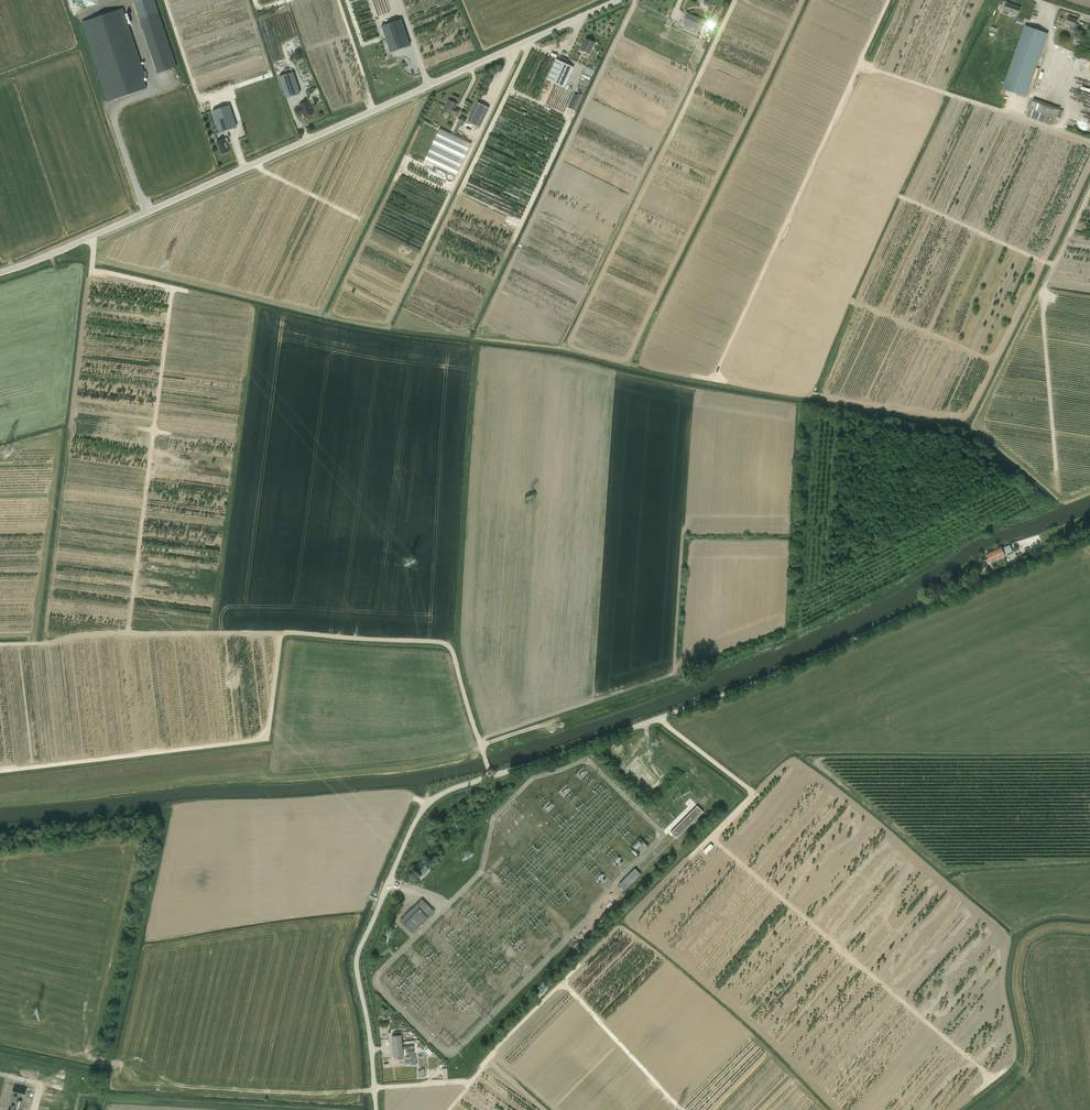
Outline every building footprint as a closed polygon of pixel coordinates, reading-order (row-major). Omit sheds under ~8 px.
[(1009,13),(1018,16),(1021,7),(1006,2),(1003,10),(1004,11),(1003,13),(1008,15),(1009,13)] [(120,9),(82,22),(108,101),(138,91),(140,90),(141,89),(143,87),(144,86),(144,84),(144,81),(143,78),(147,76),(145,71),(141,72),(120,9)] [(681,22),(701,32),(706,22),(686,12),(681,22)] [(158,13),(140,19),(158,73),(176,67),(158,13)] [(1076,31),(1079,25),(1076,24),(1077,20),(1068,16),(1065,24),(1071,26),(1070,29),(1076,31)] [(401,19),(381,26),(390,52),(410,46),(401,19)] [(1025,96),(1047,34),(1026,26),(1004,88),(1025,96)] [(589,54),(594,42),(586,38),(583,43),(580,49),(589,54)] [(547,79),(564,87),(573,67),(556,59),(547,79)] [(1052,74),(1062,76),(1064,68),(1054,66),(1052,74)] [(587,67),(585,73),(591,76),(594,70),(587,67)] [(1035,86),(1042,87),(1047,68),(1044,67),(1043,71),(1039,70),(1035,86)] [(280,77),(286,97),(299,93),(293,73),(280,77)] [(574,94),(569,104),(576,107),(581,94),(579,93),(578,95),(574,94)] [(1048,124),(1051,116),(1056,118),(1060,108),(1034,99),(1028,117),(1048,124)] [(457,109),(455,108),(457,104),(449,100),(443,111),(451,115),(452,114),(457,117),(460,110),(457,109)] [(312,113),(307,101),(299,105),(300,107),(295,109),(298,117),(303,114),(304,117),(312,113)] [(489,108),(477,102),(467,122),(479,128),(489,108)] [(236,126),(229,105),(213,111),(220,132),(236,126)] [(459,119),(452,134),(454,135),(460,123),(462,124),(463,121),(459,119)] [(439,129),(424,161),(456,176),(471,144),(439,129)] [(227,138),(217,141),(221,154),(229,152),(226,143),(228,143),(227,138)] [(1006,554),(1013,551),(1009,544),(1003,547),(1006,554)] [(987,553),(991,562),(1005,555),(1001,547),(987,553)] [(729,793),(719,802),(725,808),(735,799),(729,793)] [(703,812),(697,806),(671,832),(677,839),(703,812)] [(639,856),(648,846),(639,837),(630,847),(639,856)] [(715,846),(711,842),(701,851),(705,855),(715,846)] [(421,874),(428,871),(424,861),(416,864),(421,874)] [(635,868),(619,884),(625,890),(641,874),(635,868)] [(412,933),(427,919),(435,912),(422,899),(411,909),(411,908),(404,916),(400,921),(404,925),(412,933)] [(381,925),(379,937),(391,938),(393,926),(381,925)] [(407,1027),(404,1024),(401,1024),(402,1031),(394,1031),(394,1035),(392,1036),(393,1042),(402,1042),(401,1036),(408,1035),(407,1027)] [(418,1040),(415,1040),(418,1043),(417,1044),(422,1049),(425,1047),(418,1040)] [(403,1055),(402,1049),(401,1049),(398,1049),(397,1049),(393,1049),(394,1056),(397,1056),(397,1059),(404,1059),(404,1063),(410,1063),(416,1062),(415,1055),(410,1055),(403,1055)] [(21,1108),(23,1094),(11,1093),(9,1109),(10,1109),(18,1109),(18,1108),(21,1108)]
